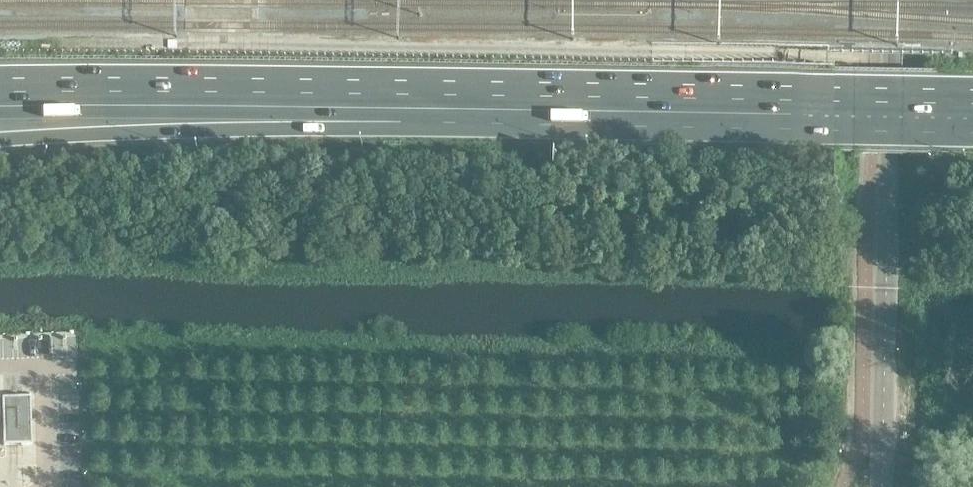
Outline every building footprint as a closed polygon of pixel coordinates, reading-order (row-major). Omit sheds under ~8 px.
[(32,443),(30,397),(14,397),(3,397),(2,398),(2,399),(3,444),(3,445),(4,445),(5,446),(15,445),(30,445),(31,445),(32,444),(32,443)] [(83,466),(83,445),(63,445),(63,466),(83,466)]
